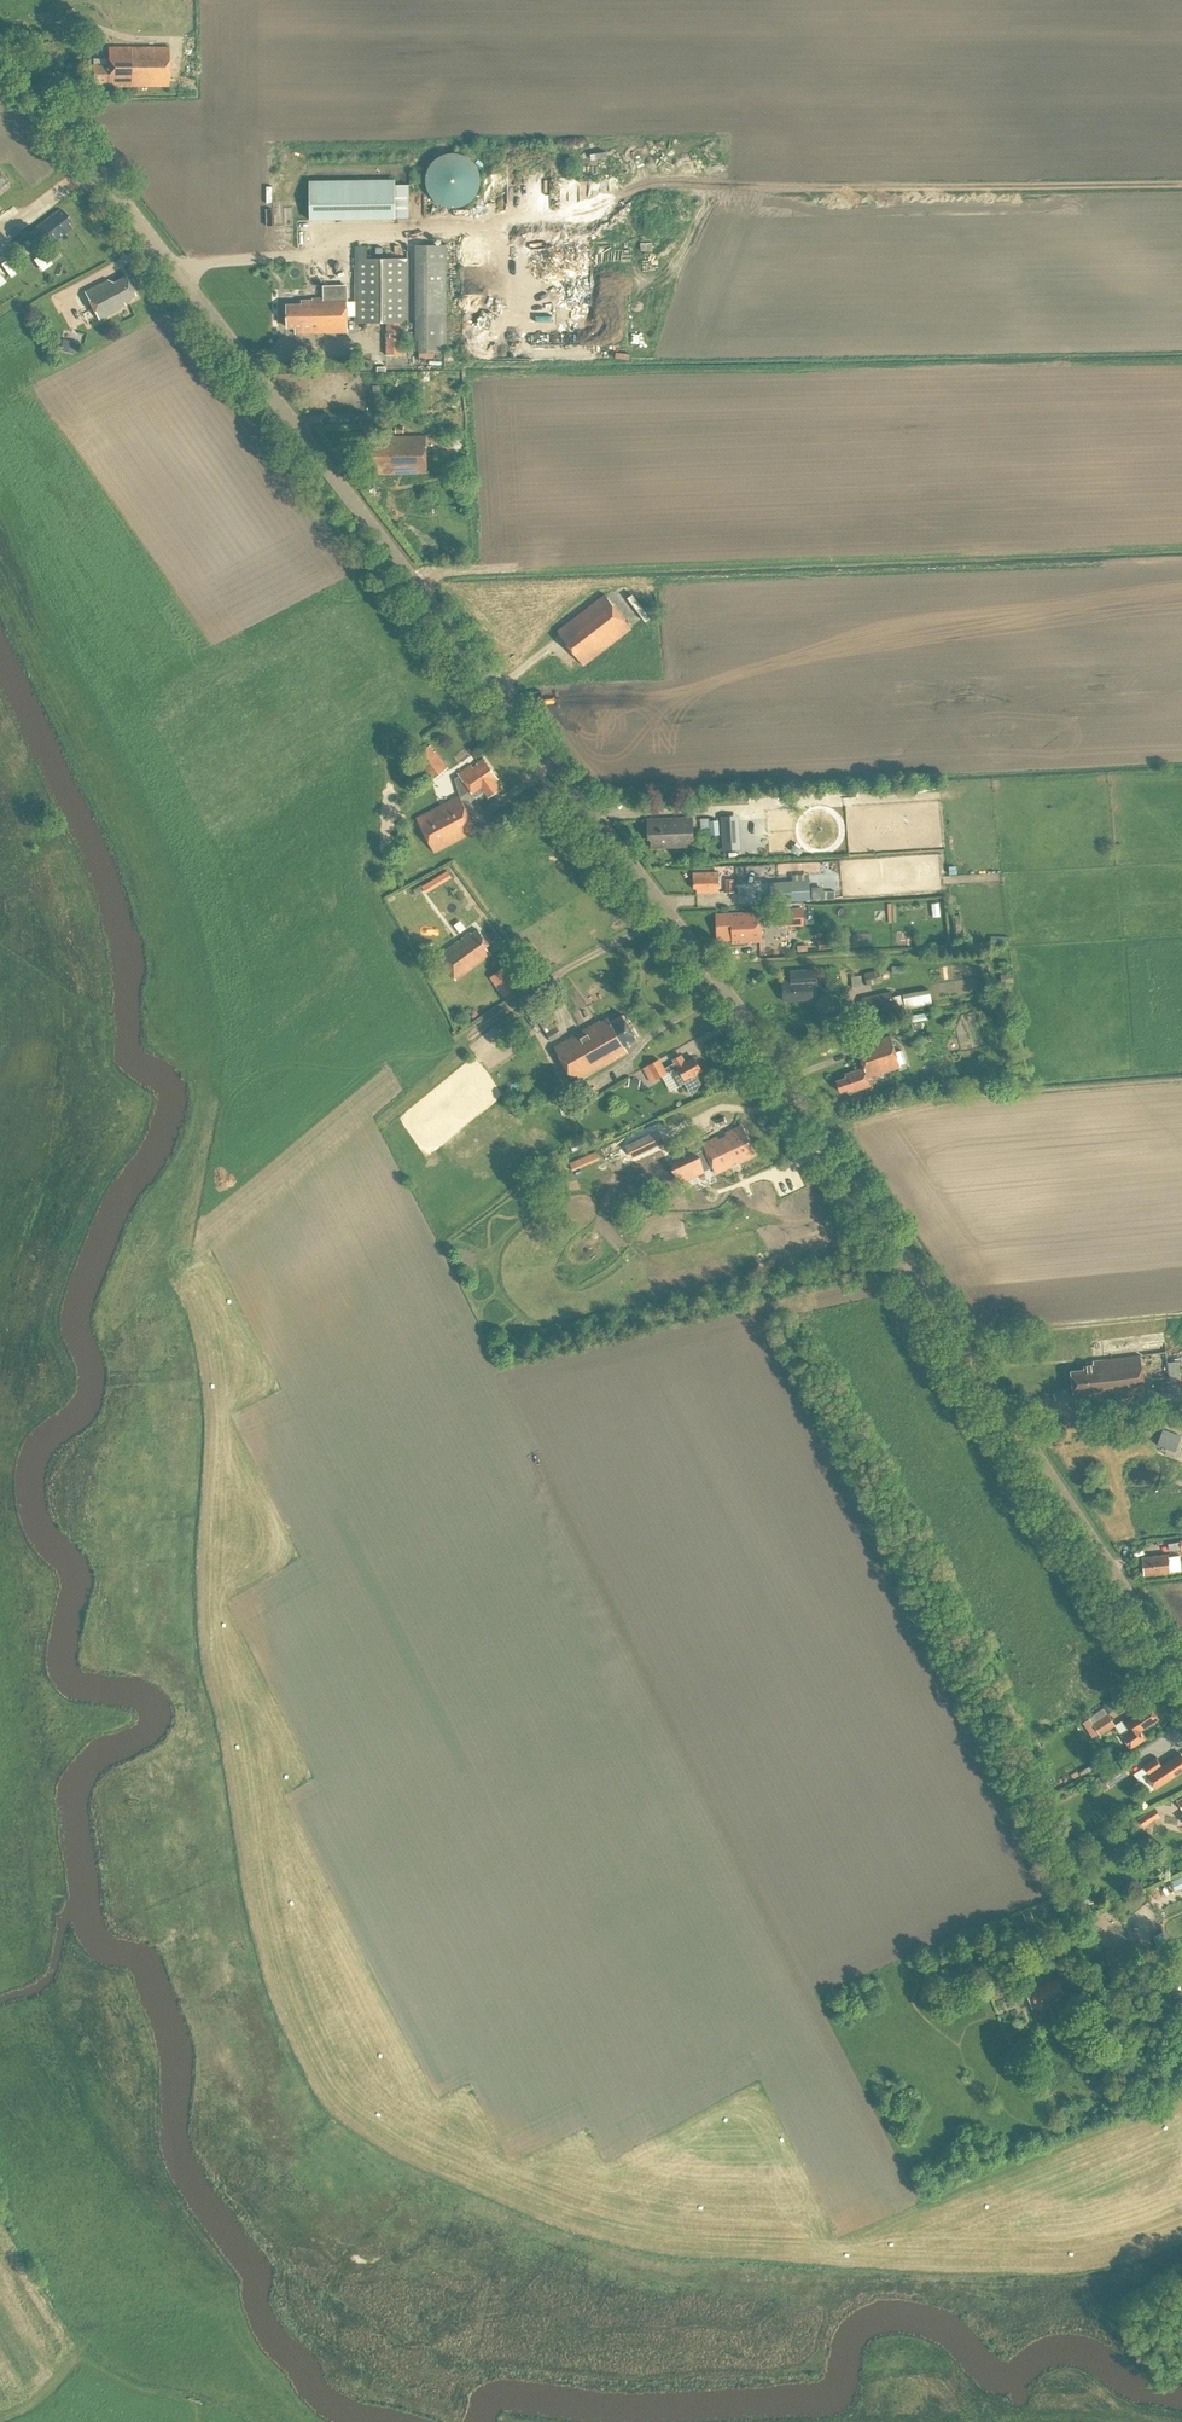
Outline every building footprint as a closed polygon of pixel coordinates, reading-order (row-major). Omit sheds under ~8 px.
[(107,48),(107,66),(91,66),(91,85),(106,85),(106,88),(167,88),(166,48),(107,48)] [(427,176),(426,180),(426,184),(427,188),(429,192),(430,196),(433,199),(436,202),(439,204),(443,206),(446,207),(450,208),(454,208),(458,208),(462,207),(466,206),(470,204),(473,201),(476,198),(478,195),(480,191),(481,187),(482,183),(482,179),(481,175),(480,171),(478,168),(476,164),(474,161),(470,158),(467,156),(463,155),(459,154),(455,153),(451,153),(447,154),(444,155),(440,157),(437,159),(434,162),(431,165),(429,168),(427,172),(427,176)] [(396,181),(310,182),(311,221),(396,220),(396,184),(396,181)] [(68,224),(71,222),(65,213),(63,215),(60,211),(29,234),(34,241),(39,237),(47,249),(73,230),(68,224)] [(312,248),(311,233),(299,233),(299,249),(312,248)] [(653,241),(633,242),(634,251),(654,250),(653,241)] [(403,242),(367,242),(367,246),(354,247),(355,323),(384,323),(385,356),(401,356),(401,322),(407,322),(406,245),(403,245),(403,242)] [(447,245),(415,246),(416,342),(419,342),(419,353),(447,353),(447,245)] [(626,279),(625,257),(611,258),(612,280),(626,279)] [(123,301),(135,295),(125,276),(113,282),(107,280),(84,292),(98,320),(120,309),(119,305),(124,303),(123,301)] [(347,333),(346,298),(345,286),(324,287),(325,298),(312,299),(312,302),(301,302),(301,306),(287,306),(287,328),(295,328),(295,334),(347,333)] [(606,296),(608,304),(621,301),(619,293),(606,296)] [(381,445),(366,445),(366,468),(377,468),(377,475),(426,474),(426,437),(388,438),(388,441),(381,441),(381,445)] [(603,595),(555,631),(582,666),(630,629),(603,595)] [(430,746),(414,759),(432,781),(448,768),(430,746)] [(496,781),(499,779),(484,758),(475,765),(474,763),(458,774),(475,798),(485,791),(490,798),(502,789),(496,781)] [(460,795),(417,817),(435,852),(478,830),(460,795)] [(821,843),(835,842),(835,817),(821,817),(821,843)] [(755,838),(754,818),(725,819),(726,840),(755,838)] [(689,820),(647,822),(648,838),(651,838),(651,846),(664,846),(664,847),(684,846),(684,841),(690,840),(689,820)] [(719,835),(718,820),(709,821),(710,836),(719,835)] [(426,892),(453,877),(448,869),(422,884),(426,892)] [(718,873),(692,874),(692,890),(696,890),(697,895),(718,894),(718,873)] [(725,879),(726,893),(735,892),(734,879),(725,879)] [(823,885),(812,885),(812,879),(769,881),(769,897),(824,895),(823,885)] [(780,925),(804,924),(803,907),(780,908),(780,925)] [(759,913),(715,916),(717,941),(731,941),(731,945),(761,943),(759,913)] [(486,946),(490,943),(479,929),(473,933),(472,932),(439,955),(457,979),(492,954),(486,946)] [(834,938),(819,939),(819,949),(835,948),(834,938)] [(433,966),(425,952),(418,956),(426,970),(433,966)] [(512,982),(503,968),(490,977),(500,991),(512,982)] [(791,982),(782,983),(783,1002),(812,1000),(811,985),(817,985),(815,970),(790,972),(791,982)] [(881,982),(878,970),(864,972),(867,984),(881,982)] [(902,994),(905,1009),(932,1004),(929,989),(902,994)] [(891,991),(862,998),(866,1016),(895,1009),(891,991)] [(554,1019),(548,1008),(536,1014),(542,1026),(554,1019)] [(625,1046),(638,1038),(624,1014),(611,1021),(609,1017),(601,1022),(601,1021),(555,1047),(576,1082),(628,1052),(625,1046)] [(551,1042),(562,1036),(557,1026),(546,1032),(551,1042)] [(890,1037),(857,1047),(864,1069),(847,1074),(848,1078),(836,1082),(839,1093),(849,1090),(850,1093),(869,1087),(867,1079),(900,1068),(899,1065),(906,1063),(902,1050),(895,1052),(890,1037)] [(673,1060),(675,1063),(665,1069),(660,1060),(646,1068),(654,1081),(669,1072),(678,1087),(686,1083),(690,1089),(694,1092),(697,1088),(698,1088),(701,1084),(695,1074),(702,1070),(694,1057),(686,1062),(681,1055),(673,1060)] [(902,1101),(888,1103),(889,1110),(903,1107),(902,1101)] [(724,1117),(717,1120),(720,1126),(726,1123),(724,1117)] [(705,1149),(679,1159),(686,1177),(713,1166),(717,1173),(733,1166),(744,1160),(744,1159),(755,1154),(741,1126),(730,1131),(726,1133),(724,1134),(703,1144),(705,1149)] [(647,1135),(627,1144),(633,1157),(653,1148),(647,1135)] [(1145,1393),(1143,1380),(1141,1356),(1167,1352),(1165,1333),(1101,1340),(1103,1361),(1093,1362),(1093,1365),(1084,1366),(1084,1370),(1071,1372),(1073,1393),(1083,1392),(1084,1400),(1145,1393)] [(1166,1376),(1179,1375),(1178,1361),(1164,1362),(1166,1376)] [(1173,1452),(1180,1435),(1161,1428),(1155,1444),(1173,1452)] [(1167,1554),(1141,1557),(1143,1575),(1180,1571),(1178,1556),(1167,1557),(1167,1554)] [(1131,1731),(1123,1736),(1131,1749),(1147,1739),(1142,1732),(1160,1720),(1151,1706),(1125,1723),(1131,1731)] [(1100,1735),(1115,1725),(1107,1713),(1092,1723),(1100,1735)] [(1144,1766),(1148,1773),(1145,1775),(1155,1790),(1165,1783),(1181,1772),(1181,1753),(1161,1766),(1156,1758),(1144,1766)] [(1155,1807),(1137,1818),(1143,1827),(1160,1816),(1155,1807)] [(1174,1891),(1181,1887),(1181,1876),(1169,1882),(1174,1891)] [(1075,1934),(1065,1939),(1069,1949),(1079,1944),(1075,1934)] [(1046,1957),(1041,1944),(1024,1950),(1029,1964),(1046,1957)] [(1058,1977),(1031,1988),(1038,2008),(1062,1999),(1060,1994),(1064,1993),(1058,1977)]
